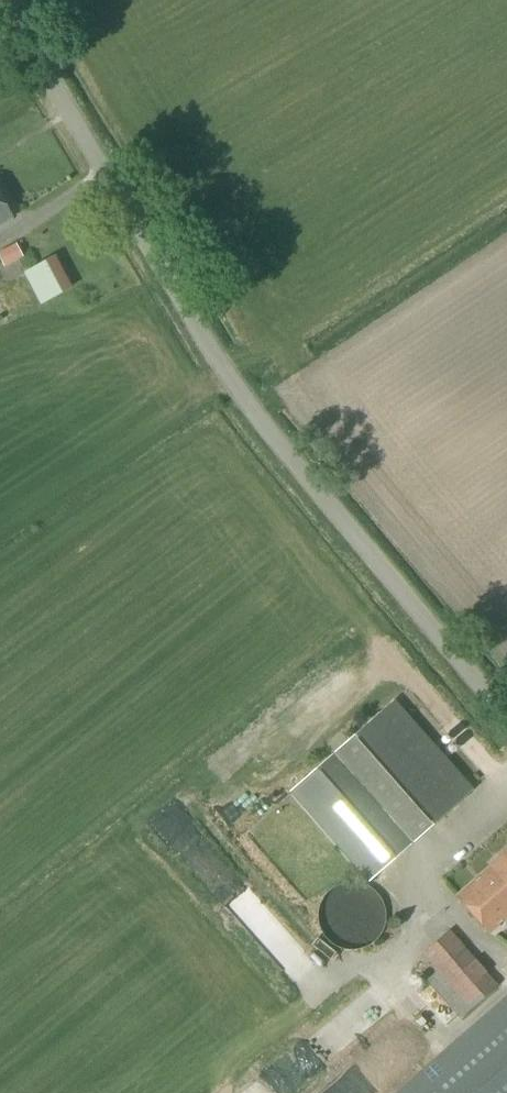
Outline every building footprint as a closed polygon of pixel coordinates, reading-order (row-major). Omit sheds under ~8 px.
[(12,217),(0,197),(0,224),(12,217)] [(0,252),(0,257),(4,266),(22,257),(16,244),(0,252)] [(56,251),(26,267),(47,306),(77,289),(56,251)] [(368,882),(411,844),(472,791),(393,701),(333,755),(288,792),(368,882)] [(164,833),(194,869),(220,848),(190,811),(164,833)] [(265,855),(278,845),(259,818),(246,827),(265,855)] [(490,863),(492,866),(457,897),(489,934),(506,918),(506,848),(490,863)] [(317,967),(250,883),(231,899),(298,982),(317,967)] [(422,973),(426,977),(459,1019),(497,986),(449,930),(421,955),(431,966),(422,973)] [(400,1092),(506,1092),(506,1000),(400,1092)]
